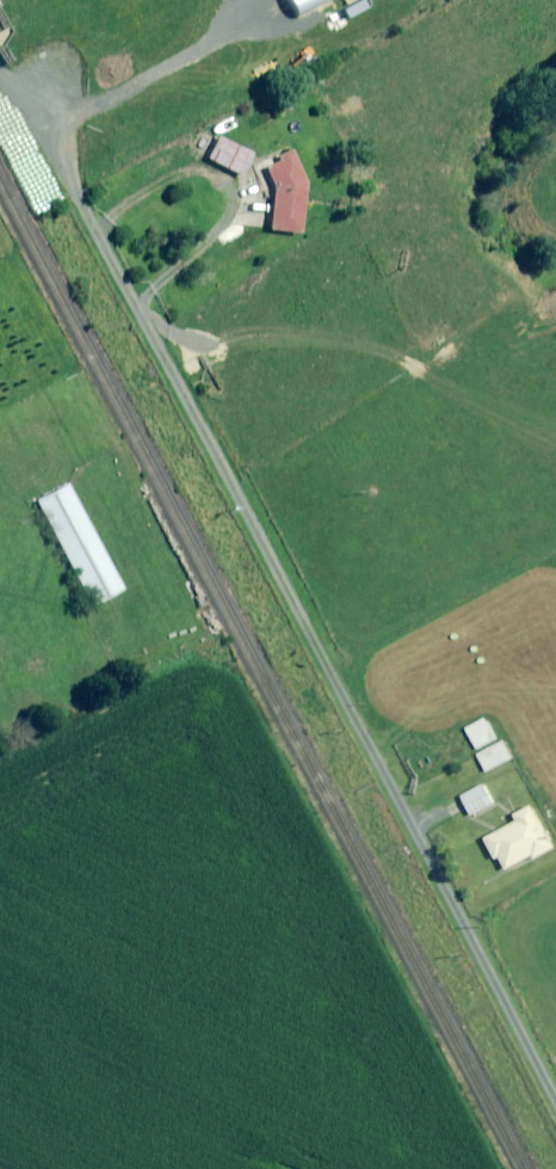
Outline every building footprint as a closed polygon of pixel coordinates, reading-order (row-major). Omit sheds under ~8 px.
[(253,153),(214,134),(202,157),(241,177),(253,153)] [(275,158),(278,163),(263,172),(273,189),(269,231),(298,233),(303,180),(293,155),(290,150),(275,158)] [(124,590),(68,485),(37,501),(93,607),(124,590)] [(499,740),(488,719),(468,729),(479,750),(499,740)] [(516,759),(506,742),(480,756),(489,773),(516,759)] [(496,804),(485,785),(463,798),(474,817),(496,804)] [(498,859),(502,857),(509,870),(536,857),(537,860),(555,850),(555,849),(535,807),(518,816),(521,823),(488,840),(498,859)]
